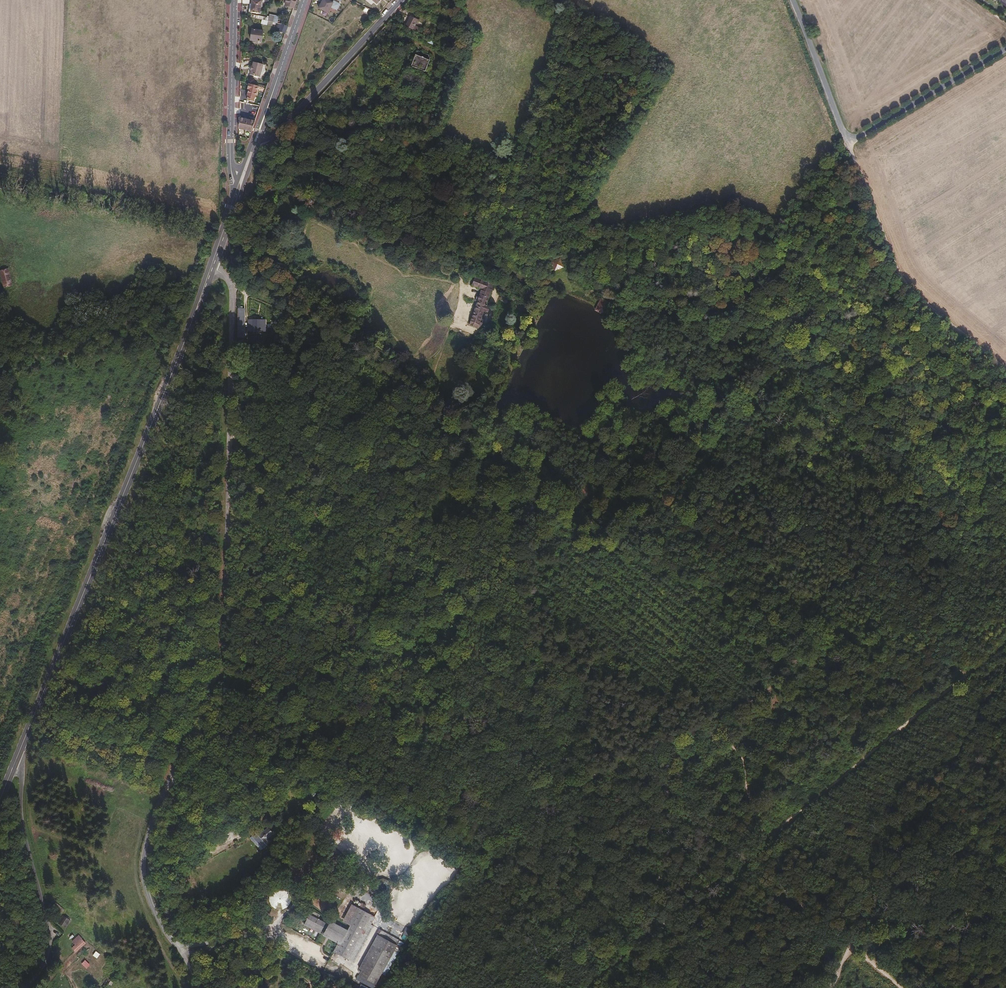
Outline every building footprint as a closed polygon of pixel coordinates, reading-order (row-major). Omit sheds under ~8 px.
[(259,13),(261,1),(252,0),(250,12),(259,13)] [(293,9),(296,0),(286,0),(285,6),(293,9)] [(334,2),(329,0),(322,0),(318,8),(329,13),(334,2)] [(413,29),(418,20),(413,17),(408,27),(413,29)] [(435,23),(426,19),(424,22),(433,27),(435,23)] [(279,31),(285,33),(287,26),(278,23),(277,27),(280,28),(279,31)] [(416,27),(413,31),(418,33),(416,37),(435,46),(436,42),(422,35),(424,31),(416,27)] [(261,42),(262,31),(251,29),(250,40),(261,42)] [(429,61),(430,56),(417,51),(411,66),(425,72),(429,61)] [(260,77),(262,64),(253,62),(252,66),(251,66),(250,74),(260,77)] [(399,80),(404,65),(399,63),(393,78),(399,80)] [(431,91),(436,78),(430,76),(425,89),(431,91)] [(250,120),(239,117),(239,128),(251,131),(259,107),(255,106),(250,120)] [(563,267),(560,259),(551,263),(554,270),(563,267)] [(12,285),(8,269),(0,270),(4,287),(12,285)] [(484,281),(474,278),(471,285),(482,289),(469,325),(480,328),(482,323),(480,322),(483,311),(487,312),(490,305),(486,304),(493,284),(484,281)] [(604,315),(605,315),(611,303),(601,298),(596,307),(594,310),(604,315)] [(252,320),(252,331),(265,331),(266,320),(252,320)] [(317,786),(307,793),(311,799),(321,792),(317,786)] [(261,831),(255,837),(266,849),(272,843),(269,839),(274,833),(269,829),(264,834),(261,831)] [(266,849),(255,837),(252,839),(263,851),(266,849)] [(280,903),(286,898),(287,891),(281,886),(275,885),(269,890),(269,897),(273,903),(280,903)] [(205,901),(207,895),(199,893),(198,900),(205,901)] [(64,909),(56,903),(53,907),(62,913),(64,909)] [(359,909),(357,907),(348,924),(350,926),(359,909)] [(367,923),(371,915),(359,909),(350,926),(348,930),(331,921),(325,931),(340,939),(338,943),(333,952),(351,961),(370,925),(367,923)] [(310,914),(306,921),(322,930),(325,923),(318,918),(319,915),(313,912),(311,915),(310,914)] [(65,927),(70,920),(63,916),(59,923),(65,927)] [(322,930),(306,921),(304,925),(320,933),(322,930)] [(373,927),(370,925),(351,961),(354,962),(373,927)] [(340,939),(325,931),(324,935),(338,943),(340,939)] [(71,942),(74,946),(71,949),(75,953),(86,944),(79,935),(71,942)] [(359,968),(362,970),(380,936),(377,935),(359,968)] [(380,936),(362,970),(359,975),(376,984),(397,946),(380,936)] [(81,964),(86,969),(90,965),(85,961),(81,964)] [(102,987),(104,987),(109,987),(114,982),(109,978),(102,987)]
